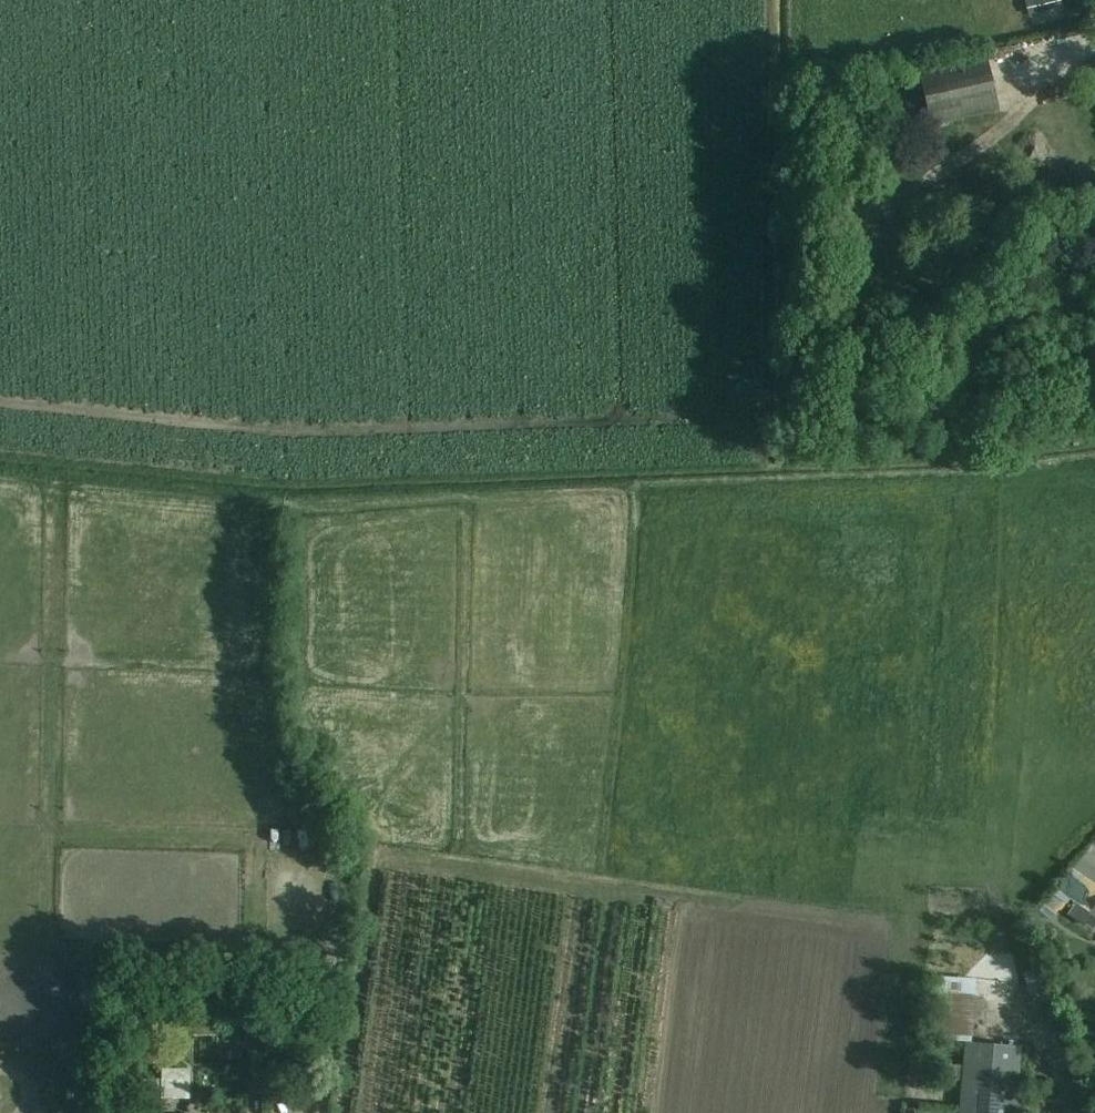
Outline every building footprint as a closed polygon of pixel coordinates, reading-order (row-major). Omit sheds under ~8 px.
[(1030,16),(1062,8),(1060,0),(1026,0),(1030,16)] [(932,127),(950,123),(954,140),(972,136),(968,119),(999,112),(986,57),(919,73),(932,127)] [(1071,871),(1057,891),(1094,917),(1094,887),(1071,871)] [(1031,971),(1026,972),(1030,984),(1034,997),(1056,990),(1047,965),(1031,971)] [(965,1063),(965,1066),(952,1065),(951,1081),(964,1082),(962,1112),(1016,1112),(1021,1047),(973,1044),(977,981),(938,978),(933,1040),(966,1042),(965,1063)] [(287,1056),(269,1056),(269,1068),(287,1068),(287,1056)] [(153,1112),(160,1112),(161,1092),(137,1091),(136,1112),(153,1112)]
